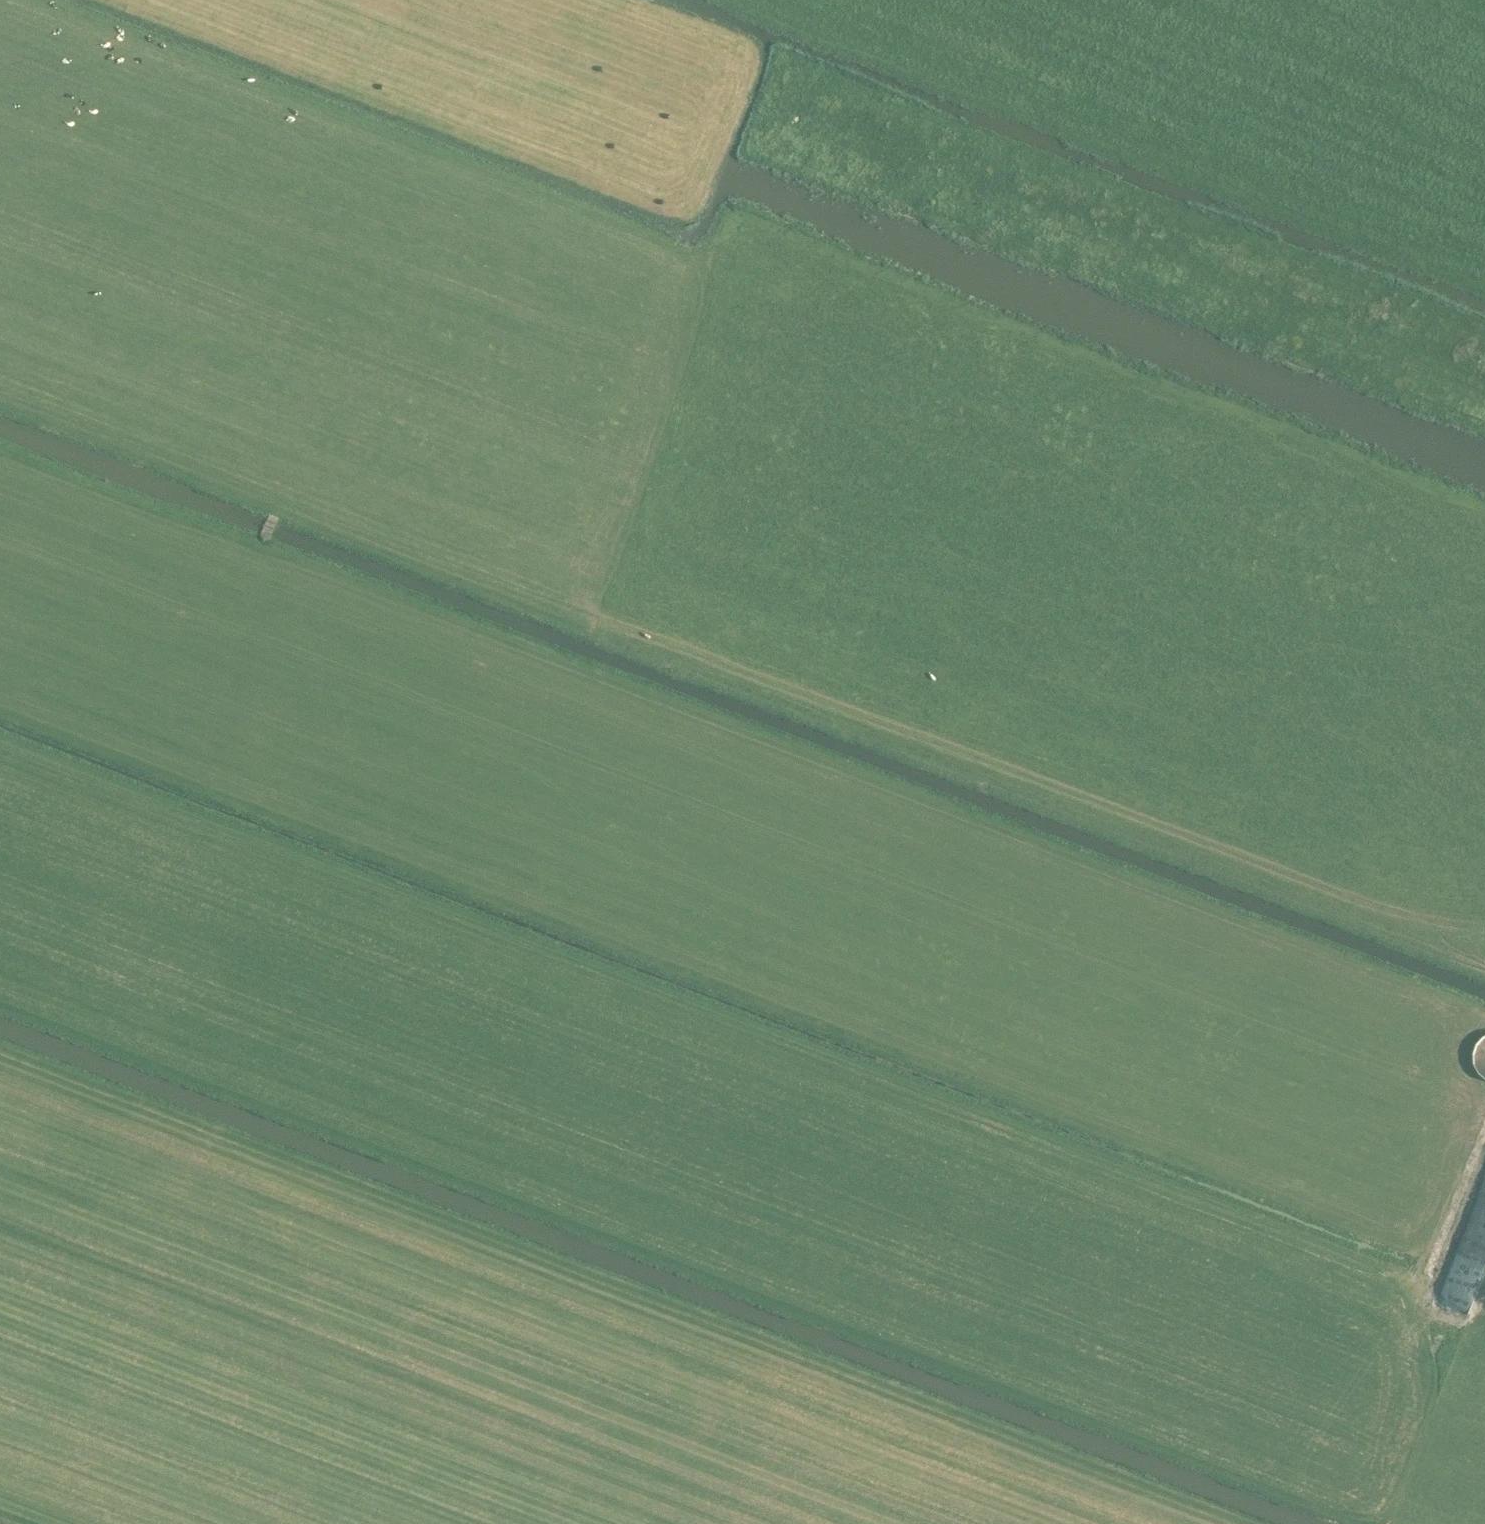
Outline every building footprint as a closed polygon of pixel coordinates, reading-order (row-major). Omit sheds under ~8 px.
[(1484,1038),(1480,1043),(1478,1046),(1476,1052),(1475,1057),(1476,1063),(1477,1067),(1482,1075),(1484,1078),(1484,1038)]
